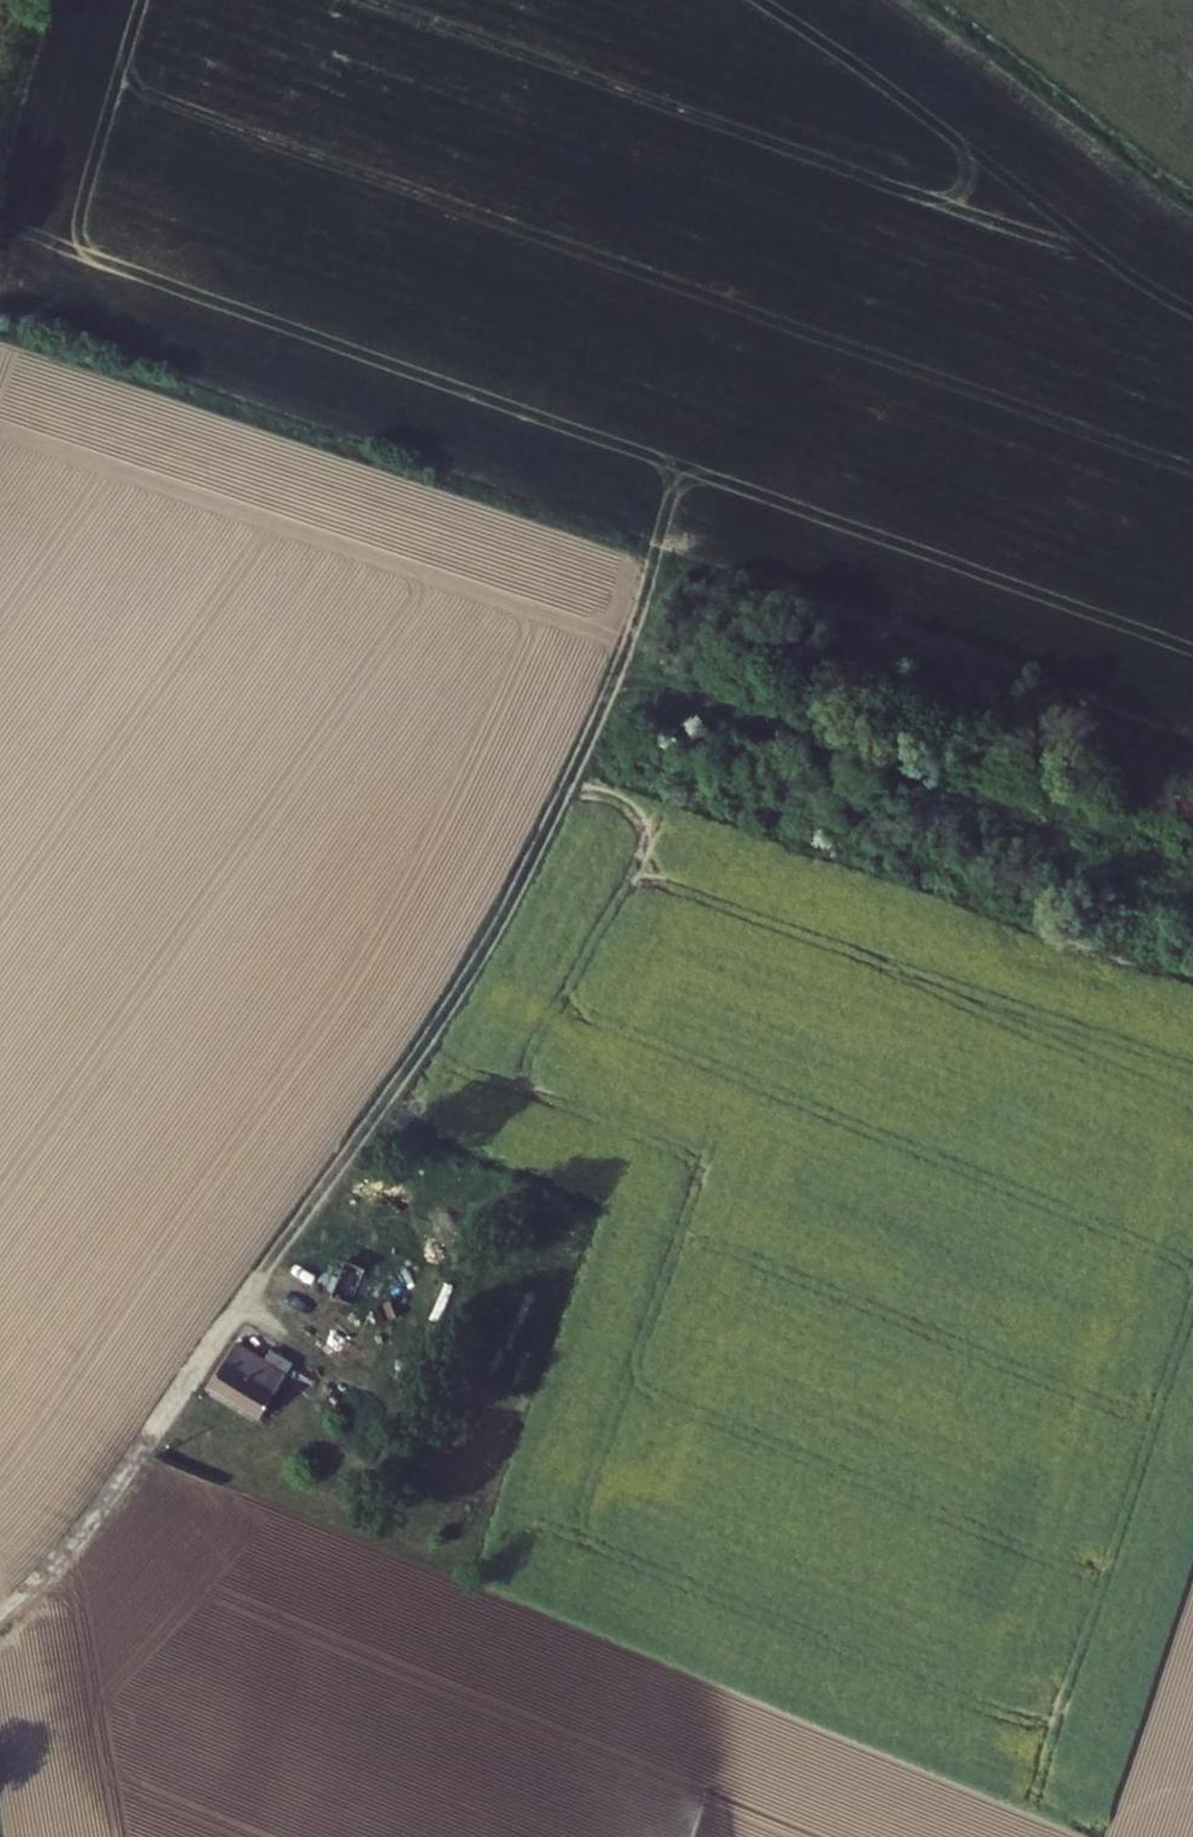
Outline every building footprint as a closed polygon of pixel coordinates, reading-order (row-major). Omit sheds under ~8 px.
[(352,1287),(363,1252),(346,1246),(334,1280),(352,1287)] [(255,1408),(282,1363),(257,1348),(229,1330),(202,1377),(255,1408)] [(282,1363),(289,1353),(264,1337),(257,1348),(282,1363)]
